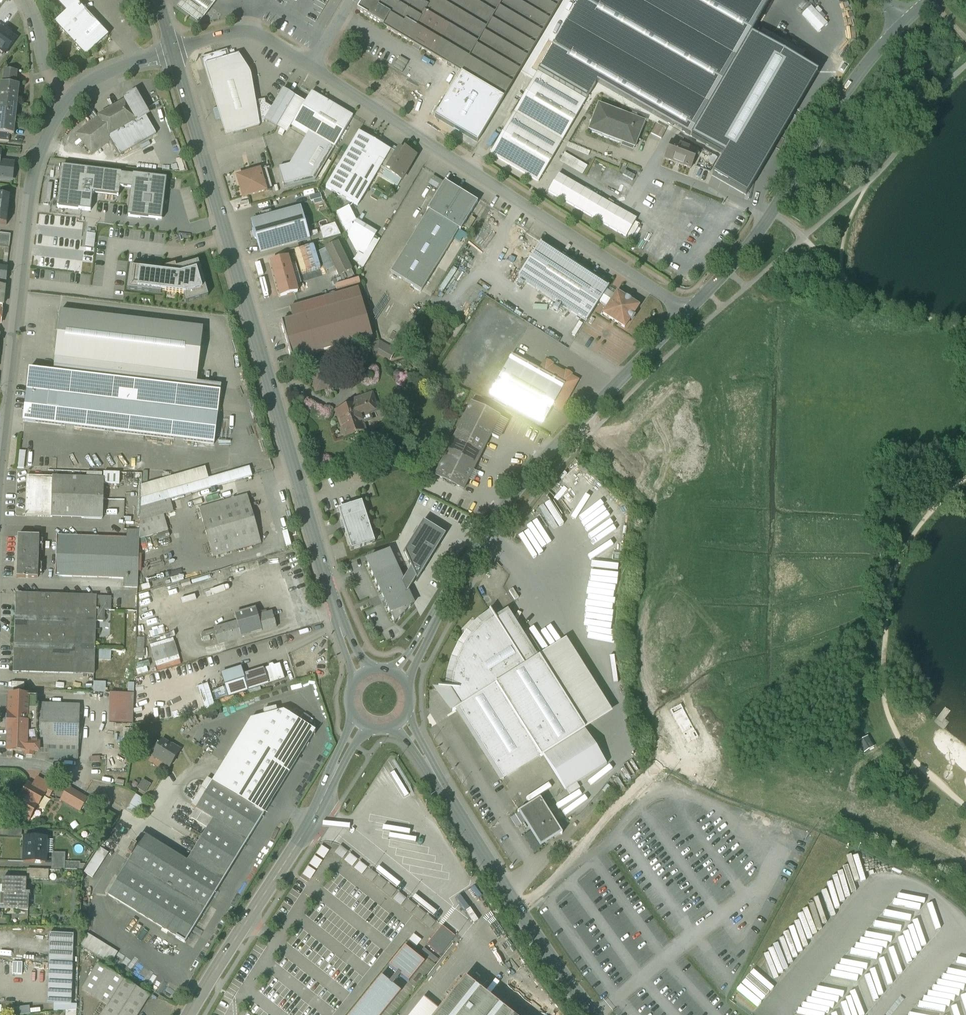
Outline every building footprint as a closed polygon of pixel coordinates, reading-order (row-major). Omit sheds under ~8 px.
[(76,0),(62,0),(59,3),(67,11),(55,22),(87,56),(99,45),(105,39),(109,35),(76,0)] [(177,8),(199,25),(218,0),(183,0),(177,8)] [(357,10),(504,98),(562,0),(363,0),(357,10)] [(538,71),(587,100),(597,83),(691,137),(751,35),(771,0),(581,0),(538,71)] [(0,28),(0,49),(6,53),(16,39),(15,39),(16,38),(10,33),(9,34),(0,28)] [(817,73),(751,35),(691,137),(724,156),(712,177),(745,196),(817,73)] [(236,56),(227,58),(227,56),(226,53),(223,54),(223,53),(214,56),(214,57),(204,60),(206,65),(213,89),(212,89),(226,135),(234,132),(234,134),(260,126),(259,123),(256,101),(255,98),(254,90),(252,79),(249,80),(249,76),(248,73),(241,63),(240,63),(239,60),(236,56)] [(17,72),(5,71),(3,84),(16,85),(17,72)] [(587,100),(538,71),(490,154),(539,182),(587,100)] [(1,83),(0,91),(0,94),(2,94),(1,103),(18,104),(20,85),(16,85),(3,84),(1,83)] [(272,108),(265,121),(270,124),(276,128),(295,97),(283,90),(272,108)] [(145,107),(136,91),(126,97),(127,98),(123,101),(124,102),(137,122),(147,118),(150,116),(147,109),(145,107)] [(340,109),(312,92),(311,94),(305,103),(293,123),(309,132),(335,148),(335,147),(352,118),(353,117),(340,109)] [(305,103),(295,97),(276,128),(287,134),(293,123),(305,103)] [(265,100),(256,101),(259,123),(264,122),(265,121),(272,108),(268,105),(266,104),(265,100)] [(0,102),(0,133),(10,134),(14,135),(18,104),(1,103),(0,102)] [(108,112),(99,118),(77,135),(93,155),(111,140),(112,140),(110,136),(137,122),(124,102),(108,112)] [(645,122),(598,104),(588,130),(635,148),(645,122)] [(137,122),(110,136),(112,140),(111,140),(120,155),(156,134),(147,118),(137,122)] [(656,125),(651,134),(656,137),(661,127),(656,125)] [(309,132),(290,165),(279,168),(285,188),(316,180),(335,148),(309,132)] [(391,151),(359,132),(338,167),(370,186),(377,174),(380,168),(391,151)] [(0,133),(0,141),(9,142),(10,134),(0,133)] [(698,152),(671,142),(665,160),(691,170),(698,152)] [(396,154),(391,151),(380,168),(386,171),(382,177),(397,187),(407,172),(416,156),(405,150),(404,152),(398,149),(396,154)] [(12,182),(14,160),(0,159),(0,181),(12,182)] [(62,166),(57,208),(90,212),(92,193),(118,196),(119,188),(121,175),(121,173),(62,166)] [(358,207),(370,186),(338,167),(326,188),(358,207)] [(262,169),(252,173),(238,177),(244,197),(249,196),(266,191),(272,189),(267,170),(266,168),(262,169)] [(382,177),(386,171),(380,168),(377,174),(382,177)] [(131,176),(121,175),(119,188),(130,189),(131,176)] [(127,216),(161,221),(163,209),(163,204),(166,179),(132,175),(131,176),(130,189),(127,216)] [(478,202),(445,182),(427,210),(429,211),(460,231),(478,202)] [(6,223),(9,195),(0,194),(0,223),(6,223)] [(309,197),(310,202),(313,201),(314,205),(323,202),(320,194),(309,197)] [(300,209),(252,222),(254,230),(253,232),(255,239),(257,240),(261,252),(310,238),(301,208),(300,209)] [(429,211),(391,273),(421,292),(459,230),(429,211)] [(335,224),(320,229),(323,241),(341,236),(335,224)] [(0,233),(0,246),(9,247),(11,235),(0,233)] [(334,268),(339,277),(352,271),(338,243),(325,249),(334,268)] [(609,287),(540,243),(518,277),(587,322),(599,302),(607,290),(609,287)] [(326,272),(334,268),(325,249),(317,253),(326,272)] [(286,257),(271,262),(281,297),(295,293),(298,292),(288,257),(286,257)] [(176,268),(178,275),(180,275),(196,270),(202,290),(185,295),(184,295),(186,303),(208,296),(198,262),(185,266),(176,268)] [(164,271),(164,273),(178,275),(176,268),(175,265),(170,267),(164,268),(164,271)] [(140,270),(164,273),(164,271),(130,267),(128,290),(154,293),(161,294),(161,292),(137,289),(140,270)] [(164,273),(140,270),(137,289),(161,292),(164,292),(178,294),(184,295),(185,295),(202,290),(196,270),(180,275),(178,275),(164,273)] [(305,316),(361,300),(358,288),(298,306),(290,308),(293,320),(305,316)] [(615,296),(607,290),(599,302),(608,307),(615,296)] [(639,307),(617,293),(615,296),(608,307),(603,314),(625,328),(639,307)] [(361,300),(305,316),(316,353),(372,336),(361,300)] [(60,312),(54,365),(197,382),(203,328),(60,312)] [(293,320),(281,323),(292,360),(316,353),(305,316),(293,320)] [(340,355),(307,365),(310,373),(311,373),(316,391),(331,387),(326,370),(343,365),(340,355)] [(540,371),(512,355),(489,395),(543,424),(553,406),(565,384),(540,371)] [(578,381),(545,362),(540,371),(565,384),(553,406),(561,411),(578,381)] [(197,382),(54,365),(53,372),(47,424),(214,444),(221,385),(197,382)] [(53,372),(29,369),(23,421),(47,424),(53,372)] [(356,404),(335,411),(345,438),(352,436),(353,437),(359,435),(359,433),(366,431),(360,415),(377,409),(372,395),(355,401),(356,404)] [(499,418),(499,417),(472,403),(436,476),(464,490),(490,435),(499,418)] [(499,418),(490,435),(499,440),(508,422),(499,418)] [(205,468),(141,486),(141,508),(179,497),(252,476),(250,468),(209,479),(205,468)] [(40,477),(27,476),(26,516),(52,517),(53,477),(40,477)] [(104,479),(53,477),(52,517),(102,519),(104,479)] [(247,495),(199,509),(213,557),(261,544),(247,495)] [(179,497),(141,508),(140,530),(139,539),(168,531),(163,513),(182,508),(179,497)] [(375,543),(362,502),(338,510),(351,550),(375,543)] [(416,578),(417,581),(445,535),(423,521),(404,552),(411,568),(403,581),(407,591),(416,578)] [(140,530),(127,530),(127,538),(126,579),(124,579),(123,588),(138,588),(139,539),(140,530)] [(39,536),(18,535),(17,578),(38,578),(39,536)] [(127,538),(61,536),(57,540),(56,573),(59,577),(124,579),(126,579),(127,538)] [(389,551),(366,562),(382,596),(395,624),(413,604),(407,591),(403,581),(389,551)] [(97,596),(16,594),(14,672),(94,674),(96,621),(104,621),(105,610),(111,611),(111,597),(97,597),(97,596)] [(539,657),(535,659),(507,614),(497,620),(490,610),(489,610),(494,617),(482,625),(472,636),(464,648),(457,661),(453,675),(452,689),(438,688),(438,689),(446,689),(458,708),(453,711),(453,712),(458,709),(459,709),(496,767),(496,768),(533,744),(541,757),(543,756),(585,729),(539,657)] [(273,613),(214,630),(218,645),(277,628),(273,613)] [(612,713),(566,639),(539,657),(585,729),(612,713)] [(268,668),(263,669),(268,685),(285,679),(280,664),(274,666),(272,664),(269,665),(268,668)] [(241,668),(222,674),(226,687),(213,691),(216,701),(248,691),(243,675),(241,668)] [(263,669),(243,675),(248,691),(268,685),(263,669)] [(38,696),(10,695),(9,714),(8,714),(8,719),(9,721),(9,726),(8,727),(8,732),(8,751),(13,751),(39,752),(39,744),(38,744),(39,705),(37,705),(38,696)] [(80,706),(39,705),(38,744),(39,744),(39,752),(51,752),(51,746),(78,747),(80,706)] [(208,828),(188,861),(145,835),(142,839),(138,837),(125,858),(129,861),(108,895),(177,937),(176,937),(185,943),(315,731),(284,712),(251,720),(212,783),(207,780),(191,805),(197,808),(191,817),(208,828)] [(585,729),(543,756),(566,791),(607,765),(585,729)] [(874,748),(867,737),(857,744),(863,755),(874,748)] [(172,747),(162,740),(152,755),(170,767),(181,750),(173,745),(172,747)] [(541,757),(533,744),(496,768),(496,767),(495,768),(503,780),(541,757)] [(54,788),(37,778),(32,787),(45,794),(49,797),(54,788)] [(150,785),(143,781),(138,789),(145,793),(150,785)] [(28,785),(22,796),(13,810),(29,819),(37,806),(37,807),(45,794),(32,787),(28,785)] [(87,799),(69,788),(62,800),(80,810),(87,799)] [(543,804),(540,799),(518,813),(518,814),(521,812),(527,823),(524,825),(527,828),(530,826),(541,844),(554,836),(554,837),(560,833),(561,835),(562,834),(557,825),(543,804)] [(47,838),(25,838),(24,848),(27,848),(27,861),(46,863),(47,838)] [(109,852),(100,847),(84,872),(93,877),(109,852)] [(66,856),(54,856),(54,870),(65,870),(66,856)] [(24,881),(3,881),(3,895),(4,895),(4,907),(18,907),(18,910),(28,910),(29,894),(23,893),(24,881)] [(427,945),(440,956),(455,937),(442,927),(431,940),(427,945)] [(74,934),(50,934),(47,1004),(55,1004),(71,1004),(74,934)] [(121,954),(91,936),(84,948),(114,966),(121,954)] [(405,947),(390,966),(409,982),(424,962),(405,947)] [(124,980),(99,965),(83,990),(108,1006),(124,980)] [(351,1014),(382,1014),(401,992),(381,977),(351,1014)] [(465,979),(439,1011),(435,1014),(511,1014),(465,979)] [(102,1014),(138,1014),(149,996),(124,980),(108,1006),(102,1014)] [(410,1014),(435,1014),(439,1011),(423,998),(410,1014)]
